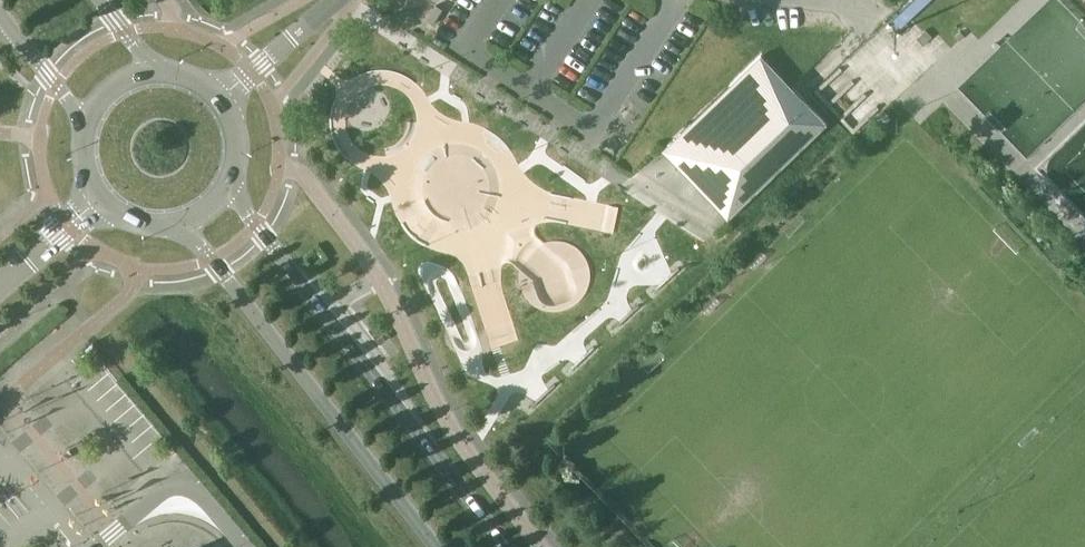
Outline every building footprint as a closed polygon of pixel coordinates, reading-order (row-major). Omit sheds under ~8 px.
[(728,217),(827,122),(761,54),(663,149),(728,217)]
